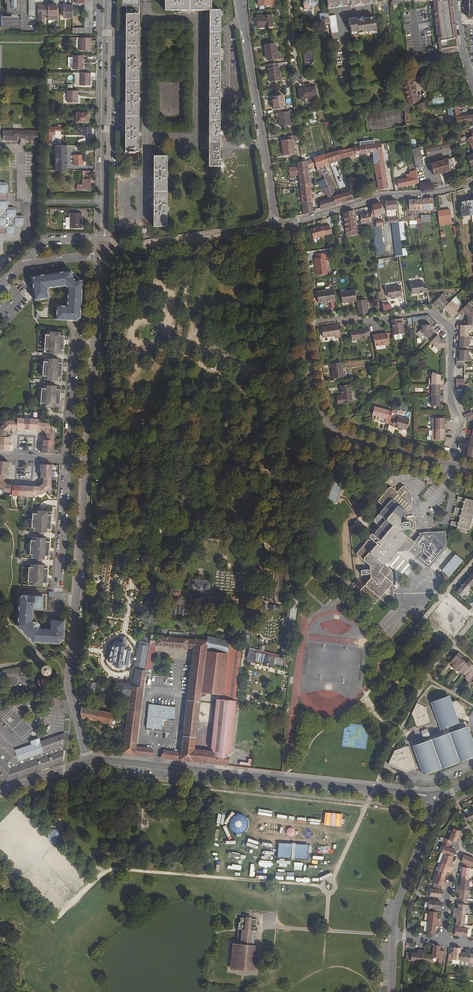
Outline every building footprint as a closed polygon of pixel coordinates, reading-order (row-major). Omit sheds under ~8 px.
[(22,13),(22,0),(7,0),(7,12),(22,13)] [(76,2),(85,2),(85,27),(93,27),(93,0),(76,0),(76,2)] [(126,2),(126,19),(126,44),(125,83),(125,111),(125,164),(140,164),(140,155),(138,155),(139,2),(136,2),(136,0),(126,0),(126,2)] [(165,7),(166,7),(166,11),(209,11),(209,165),(213,165),(213,167),(221,167),(221,160),(219,160),(219,155),(219,135),(220,117),(220,104),(220,81),(220,61),(220,22),(220,10),(211,10),(211,0),(165,0),(165,7)] [(301,3),(302,3),(301,9),(310,9),(310,6),(312,6),(312,3),(315,3),(315,0),(301,0),(301,3)] [(350,6),(350,7),(365,5),(364,0),(327,0),(328,9),(350,6)] [(437,26),(439,51),(457,48),(454,24),(452,0),(435,0),(437,26)] [(48,5),(38,5),(38,20),(44,21),(44,15),(48,14),(48,5)] [(57,5),(48,5),(48,14),(48,17),(53,17),(53,14),(57,15),(57,5)] [(73,6),(64,5),(63,17),(73,17),(73,6)] [(328,9),(325,10),(325,11),(319,12),(321,28),(330,26),(329,16),(328,9)] [(22,27),(22,16),(4,16),(3,14),(0,14),(0,20),(0,21),(1,22),(1,23),(2,24),(2,27),(22,27)] [(272,15),(257,16),(258,27),(273,26),(272,15)] [(331,33),(338,32),(335,15),(329,16),(330,26),(330,29),(331,33)] [(369,32),(376,31),(375,17),(367,18),(367,20),(364,20),(363,19),(363,18),(362,17),(361,17),(360,18),(348,20),(349,27),(350,27),(352,37),(359,36),(358,34),(369,32)] [(91,39),(80,39),(80,51),(91,51),(91,39)] [(274,44),(265,45),(267,59),(276,58),(274,44)] [(84,55),(74,55),(73,70),(83,70),(84,55)] [(277,63),(267,64),(269,81),(280,80),(277,63)] [(90,73),(75,73),(75,85),(80,85),(90,85),(90,73)] [(412,81),(402,84),(409,105),(418,101),(412,81)] [(307,89),(299,90),(300,100),(316,98),(315,88),(307,88),(307,89)] [(78,90),(68,90),(67,102),(78,102),(78,90)] [(282,98),(281,90),(270,91),(271,99),(282,98)] [(284,107),(282,98),(271,99),(272,109),(277,109),(278,112),(287,111),(287,107),(284,107)] [(406,105),(402,106),(404,115),(411,114),(410,111),(408,111),(406,105)] [(450,107),(450,109),(453,108),(455,121),(453,121),(453,124),(465,122),(467,124),(469,124),(468,121),(470,121),(472,126),(472,114),(468,116),(466,116),(458,117),(457,106),(450,107)] [(287,111),(278,112),(280,126),(291,124),(289,111),(287,111)] [(89,113),(77,113),(76,122),(89,123),(89,113)] [(63,127),(49,127),(49,129),(47,129),(47,141),(47,145),(52,145),(52,141),(52,135),(55,135),(55,131),(63,131),(63,127)] [(91,127),(81,127),(81,135),(91,135),(91,127)] [(38,131),(4,130),(3,141),(18,141),(18,138),(27,138),(27,141),(38,141),(38,131)] [(294,134),(287,135),(287,139),(281,140),(283,155),(293,153),(291,138),(294,138),(294,134)] [(425,154),(457,146),(455,139),(424,147),(425,154)] [(361,148),(338,152),(340,159),(358,155),(358,156),(376,153),(375,165),(379,190),(389,189),(388,184),(383,144),(376,146),(361,148)] [(56,170),(67,170),(67,145),(55,145),(56,170)] [(416,169),(423,168),(419,148),(412,150),(415,164),(416,169)] [(335,153),(328,155),(331,164),(340,160),(340,159),(338,152),(335,153)] [(84,155),(74,155),(74,165),(83,165),(84,155)] [(326,155),(315,159),(317,165),(318,170),(323,168),(324,173),(326,173),(324,166),(329,164),(326,155)] [(167,156),(154,156),(153,173),(153,206),(153,227),(167,227),(167,156)] [(450,159),(430,165),(433,176),(449,172),(453,171),(450,159)] [(302,161),(296,162),(297,167),(298,176),(298,179),(310,179),(309,167),(308,161),(302,161)] [(412,177),(396,180),(397,187),(418,184),(416,171),(414,171),(414,169),(411,170),(412,177)] [(328,186),(332,185),(330,178),(326,173),(324,173),(325,177),(327,181),(328,186)] [(91,179),(83,179),(83,185),(78,185),(78,191),(87,191),(87,187),(90,187),(90,181),(91,181),(91,179)] [(322,182),(326,194),(331,193),(328,186),(327,181),(322,182)] [(6,233),(16,233),(16,227),(22,227),(24,225),(24,219),(22,216),(16,216),(16,210),(14,208),(8,208),(8,202),(6,199),(6,194),(8,192),(8,185),(6,183),(0,183),(0,233),(6,233)] [(310,183),(299,184),(299,186),(300,197),(306,196),(306,191),(311,190),(310,183)] [(306,196),(300,197),(302,214),(314,211),(314,207),(312,207),(311,190),(306,191),(306,196)] [(340,195),(339,195),(340,197),(341,198),(340,204),(354,200),(351,191),(340,195)] [(328,199),(318,202),(319,210),(335,205),(333,199),(331,193),(326,194),(328,199)] [(420,200),(414,201),(415,210),(430,209),(432,209),(431,198),(420,200)] [(395,201),(385,203),(386,211),(396,210),(395,201)] [(414,201),(406,201),(405,205),(406,211),(415,210),(414,201)] [(468,201),(461,202),(461,206),(459,206),(461,215),(470,213),(468,201)] [(352,211),(343,214),(345,231),(354,230),(353,223),(353,218),(352,211)] [(448,211),(436,212),(438,227),(450,225),(448,211)] [(82,214),(70,213),(70,217),(70,225),(70,228),(82,228),(82,214)] [(369,214),(358,216),(359,222),(360,222),(360,223),(356,223),(353,223),(354,230),(361,230),(361,227),(367,227),(366,223),(371,223),(370,214),(369,214)] [(376,214),(370,214),(371,223),(374,246),(381,246),(376,214)] [(420,219),(416,219),(416,221),(416,224),(423,224),(422,221),(431,220),(431,215),(420,215),(420,219)] [(388,224),(390,224),(393,244),(400,243),(400,241),(399,236),(398,222),(397,219),(387,220),(388,224)] [(332,233),(330,225),(323,227),(323,226),(319,227),(317,228),(316,227),(310,229),(314,239),(332,233)] [(317,276),(327,274),(325,257),(326,257),(326,253),(315,255),(316,259),(314,259),(317,276)] [(38,276),(32,277),(33,285),(35,297),(35,301),(39,300),(49,298),(47,288),(65,285),(72,278),(71,272),(38,276)] [(75,281),(72,278),(65,285),(68,288),(75,281)] [(82,281),(75,281),(68,288),(67,307),(59,306),(58,320),(79,321),(82,285),(82,281)] [(422,282),(410,284),(412,294),(427,292),(426,285),(422,285),(422,282)] [(400,286),(387,288),(388,298),(398,296),(397,295),(401,294),(400,286)] [(333,290),(316,292),(318,303),(324,302),(330,301),(330,302),(335,302),(333,290)] [(355,290),(341,292),(342,303),(356,301),(355,290)] [(443,294),(432,304),(435,307),(437,304),(442,309),(443,308),(448,303),(445,299),(446,298),(445,297),(444,294),(443,294)] [(366,300),(356,301),(357,308),(358,315),(368,313),(366,300)] [(450,316),(451,316),(459,308),(459,307),(457,304),(456,305),(451,300),(448,303),(443,308),(448,313),(448,314),(449,316),(450,316)] [(469,302),(459,312),(462,315),(464,313),(466,316),(467,317),(472,314),(472,310),(471,308),(472,306),(469,302)] [(464,325),(471,326),(472,326),(472,314),(467,317),(467,318),(467,321),(464,321),(464,325)] [(430,315),(427,318),(434,325),(436,322),(430,315)] [(398,319),(391,320),(393,335),(404,334),(402,322),(402,318),(398,319)] [(338,325),(321,328),(323,337),(336,335),(336,338),(340,337),(338,325)] [(435,332),(432,329),(430,328),(431,325),(422,325),(422,329),(419,331),(425,337),(423,339),(425,341),(428,339),(435,332)] [(471,326),(464,325),(457,325),(457,329),(460,329),(460,336),(468,336),(468,331),(470,331),(470,330),(472,327),(471,326)] [(368,328),(350,331),(352,341),(366,339),(366,336),(369,336),(368,328)] [(425,337),(419,331),(417,333),(423,339),(425,337)] [(61,333),(50,332),(50,335),(45,335),(44,349),(49,350),(48,353),(59,354),(59,350),(63,351),(64,336),(60,336),(61,333)] [(387,333),(373,335),(375,346),(388,344),(387,333)] [(439,338),(440,338),(437,335),(430,342),(439,350),(441,348),(445,348),(445,339),(442,339),(441,340),(439,338)] [(471,337),(471,336),(468,336),(460,336),(456,336),(456,340),(460,340),(460,347),(468,347),(468,342),(470,342),(470,340),(472,338),(471,337)] [(456,357),(456,361),(464,361),(471,361),(472,360),(470,357),(470,356),(468,356),(468,350),(460,350),(460,357),(456,357)] [(59,360),(48,359),(48,362),(43,362),(43,376),(47,376),(46,380),(57,381),(57,377),(61,378),(62,363),(58,363),(59,360)] [(341,362),(330,364),(330,368),(331,368),(333,379),(343,377),(341,362)] [(429,379),(429,384),(443,385),(443,380),(440,380),(440,377),(440,376),(432,372),(432,374),(431,374),(431,379),(429,379)] [(443,388),(443,385),(429,384),(429,385),(427,386),(429,389),(429,390),(431,390),(431,395),(440,395),(440,388),(443,388)] [(352,403),(350,385),(340,386),(341,395),(338,396),(339,405),(352,403)] [(57,387),(46,386),(46,389),(42,389),(41,403),(45,404),(45,407),(46,407),(55,408),(55,404),(59,405),(60,390),(56,390),(57,387)] [(443,399),(443,395),(431,395),(428,395),(428,396),(427,397),(429,399),(429,401),(431,401),(431,406),(440,406),(440,399),(443,399)] [(390,419),(392,413),(392,411),(391,411),(388,410),(374,407),(372,415),(376,416),(375,420),(379,421),(380,417),(386,419),(385,423),(389,424),(390,419)] [(397,420),(393,419),(393,420),(392,426),(391,426),(406,430),(409,420),(398,417),(397,420)] [(444,419),(444,418),(432,418),(432,419),(431,419),(431,423),(432,423),(432,429),(444,429),(444,423),(445,422),(445,420),(444,419)] [(31,420),(24,419),(23,430),(31,430),(31,420)] [(8,421),(4,425),(9,430),(10,429),(16,429),(17,421),(8,421)] [(47,423),(38,423),(38,431),(43,431),(45,433),(50,428),(47,423)] [(4,425),(0,428),(0,437),(6,438),(7,432),(9,430),(4,425)] [(50,428),(45,433),(46,435),(46,440),(54,441),(54,432),(50,428)] [(432,439),(432,440),(444,441),(444,440),(445,439),(445,437),(444,436),(444,429),(432,429),(432,436),(431,436),(431,439),(432,439)] [(463,455),(472,458),(472,446),(469,445),(467,452),(464,451),(463,455)] [(433,478),(425,476),(424,476),(424,478),(424,479),(427,480),(427,482),(428,483),(431,484),(432,483),(433,479),(433,478)] [(51,479),(43,478),(43,484),(41,485),(46,491),(50,488),(51,479)] [(329,503),(339,504),(341,483),(331,482),(329,503)] [(5,483),(0,487),(0,489),(3,492),(12,493),(12,485),(6,485),(5,483)] [(19,486),(12,485),(12,493),(11,496),(19,496),(19,486)] [(39,487),(33,487),(33,494),(42,495),(46,491),(41,485),(39,487)] [(397,492),(392,488),(389,488),(378,500),(378,502),(384,507),(374,519),(374,522),(379,526),(381,526),(383,528),(382,530),(382,532),(384,534),(382,536),(382,539),(381,540),(374,533),(372,533),(371,535),(371,537),(378,543),(377,544),(375,544),(370,539),(365,545),(363,546),(363,547),(358,553),(357,553),(357,554),(370,566),(370,570),(369,570),(368,569),(362,570),(361,571),(361,575),(363,576),(369,576),(370,574),(371,574),(371,579),(361,591),(361,593),(373,604),(375,603),(380,598),(385,603),(388,603),(392,597),(392,596),(394,596),(392,570),(390,570),(384,565),(384,564),(383,564),(377,559),(395,539),(398,542),(399,541),(403,540),(404,541),(407,538),(407,536),(401,531),(401,527),(404,526),(404,527),(409,527),(410,525),(410,523),(409,522),(404,522),(404,523),(401,523),(400,518),(412,506),(411,503),(411,502),(412,501),(411,496),(409,494),(410,493),(410,491),(405,487),(401,487),(397,492)] [(458,497),(457,501),(463,502),(464,504),(463,508),(461,509),(455,508),(454,515),(459,516),(460,518),(459,522),(457,523),(452,522),(451,525),(457,527),(456,531),(466,533),(467,530),(469,531),(472,517),(472,501),(458,497)] [(39,511),(37,511),(37,514),(33,514),(32,528),(36,529),(36,532),(46,533),(46,529),(50,530),(51,515),(48,515),(48,511),(39,511)] [(100,526),(90,525),(89,538),(100,538),(100,526)] [(420,535),(420,536),(418,536),(413,541),(412,541),(410,541),(407,544),(407,551),(427,568),(429,568),(446,549),(446,546),(434,535),(432,535),(432,534),(420,535)] [(46,538),(35,538),(35,541),(31,541),(30,555),(34,556),(34,559),(44,560),(45,556),(48,556),(50,542),(46,542),(46,538)] [(395,539),(377,559),(383,564),(384,564),(401,545),(398,542),(395,539)] [(442,570),(449,577),(463,561),(456,554),(442,570)] [(44,565),(33,565),(33,568),(29,568),(28,582),(32,583),(32,586),(42,587),(43,583),(46,584),(47,569),(44,569),(44,565)] [(465,582),(470,587),(472,583),(472,572),(465,582)] [(465,582),(456,592),(461,596),(470,587),(465,582)] [(42,596),(23,595),(20,598),(18,625),(17,626),(34,643),(34,642),(59,644),(63,640),(64,621),(51,620),(50,629),(39,628),(39,625),(36,622),(32,621),(32,610),(42,610),(42,596)] [(286,645),(293,646),(301,597),(294,596),(286,645)] [(184,616),(184,606),(170,606),(169,615),(184,616)] [(277,615),(267,615),(267,617),(263,617),(263,623),(267,623),(267,624),(277,624),(277,615)] [(157,632),(151,631),(150,631),(150,633),(150,635),(149,641),(149,645),(150,645),(193,649),(188,695),(201,697),(206,650),(207,637),(199,636),(199,640),(194,639),(188,639),(187,639),(187,637),(185,637),(185,639),(175,638),(157,635),(157,632)] [(227,654),(229,642),(207,637),(206,650),(227,654)] [(117,645),(112,645),(109,663),(113,663),(113,664),(113,665),(114,666),(115,667),(115,668),(117,669),(118,669),(119,669),(120,669),(121,668),(122,667),(123,666),(123,665),(128,666),(131,648),(127,647),(127,646),(126,645),(126,644),(125,643),(124,642),(122,642),(120,642),(119,643),(118,643),(117,644),(117,645)] [(221,700),(235,701),(242,645),(229,642),(227,654),(222,695),(221,700)] [(132,685),(119,683),(117,695),(129,696),(130,686),(139,687),(142,670),(145,670),(149,647),(140,646),(135,669),(132,685)] [(227,654),(206,650),(201,692),(222,695),(227,654)] [(290,661),(249,651),(247,659),(288,669),(290,661)] [(461,656),(458,653),(449,662),(452,665),(451,666),(453,667),(452,668),(454,670),(463,660),(460,657),(461,656)] [(466,663),(463,660),(454,670),(456,672),(458,671),(459,672),(460,671),(463,673),(471,664),(468,662),(466,663)] [(471,664),(463,673),(466,676),(465,676),(467,678),(465,679),(468,681),(469,679),(472,675),(472,668),(472,666),(471,664)] [(47,667),(46,666),(44,667),(43,667),(42,669),(42,670),(42,672),(43,673),(44,674),(45,674),(47,674),(48,674),(49,673),(50,672),(50,670),(50,669),(49,667),(47,667)] [(130,686),(129,696),(122,754),(153,757),(154,754),(152,749),(135,747),(143,688),(145,671),(145,670),(142,670),(139,687),(130,686)] [(48,678),(38,681),(40,688),(50,685),(48,678)] [(106,685),(99,683),(96,695),(104,697),(106,685)] [(56,690),(48,692),(49,698),(57,696),(56,690)] [(57,697),(50,699),(52,706),(59,704),(57,697)] [(417,702),(412,713),(416,725),(411,727),(412,730),(413,729),(416,736),(415,739),(407,742),(407,740),(405,741),(407,746),(397,749),(390,764),(405,772),(420,767),(423,774),(472,755),(472,743),(465,721),(460,723),(460,725),(458,726),(456,722),(458,721),(456,716),(466,713),(462,704),(454,700),(449,702),(449,700),(447,700),(447,699),(432,705),(432,706),(431,706),(432,709),(426,711),(426,709),(417,702)] [(187,700),(181,753),(164,750),(161,755),(161,758),(228,766),(229,751),(223,750),(223,751),(222,753),(215,752),(194,750),(200,701),(187,700)] [(235,701),(221,700),(219,722),(232,723),(235,701)] [(175,707),(149,704),(147,728),(162,730),(163,718),(174,719),(175,707)] [(113,714),(81,708),(81,713),(82,718),(111,724),(113,714)] [(6,781),(7,780),(8,781),(60,764),(59,761),(63,760),(63,750),(62,751),(61,746),(64,745),(65,733),(40,742),(43,752),(33,755),(33,754),(31,754),(30,754),(29,754),(28,755),(28,756),(28,757),(18,761),(16,754),(11,749),(11,746),(12,746),(17,742),(17,738),(0,719),(0,774),(6,781)] [(215,752),(222,753),(223,751),(223,750),(229,751),(232,723),(219,722),(218,722),(215,752)] [(16,754),(18,761),(28,757),(28,756),(28,755),(29,754),(30,754),(31,754),(33,754),(33,755),(43,752),(40,742),(39,738),(30,741),(31,745),(15,750),(12,746),(11,746),(11,749),(16,754)] [(397,749),(394,750),(388,764),(390,764),(397,749)] [(464,814),(468,821),(472,818),(472,810),(464,814)] [(460,831),(453,829),(448,839),(444,838),(443,841),(450,844),(451,841),(455,842),(457,838),(458,838),(459,836),(458,836),(460,831)] [(57,831),(52,831),(48,833),(48,839),(52,842),(57,842),(61,839),(60,834),(57,831)] [(450,844),(443,841),(441,845),(443,846),(440,852),(444,854),(452,857),(454,850),(448,848),(450,844)] [(452,857),(444,854),(440,863),(451,867),(453,863),(450,862),(452,857)] [(463,855),(460,862),(462,862),(462,867),(469,868),(469,865),(472,866),(472,863),(472,858),(463,855)] [(451,867),(440,863),(437,873),(444,876),(447,870),(450,871),(451,867)] [(469,868),(462,867),(461,872),(460,872),(460,873),(461,874),(460,879),(467,880),(469,868)] [(444,876),(437,873),(433,882),(437,884),(444,887),(446,883),(442,881),(444,876)] [(467,880),(460,879),(459,884),(456,884),(455,889),(467,890),(468,880),(467,880)] [(444,887),(437,884),(435,889),(430,888),(429,896),(441,897),(442,890),(443,890),(444,887)] [(467,890),(455,889),(455,893),(458,893),(458,899),(466,900),(467,890)] [(440,901),(428,900),(427,907),(430,908),(429,911),(436,912),(437,909),(439,909),(440,901)] [(465,905),(457,904),(456,909),(453,909),(452,913),(464,915),(465,905)] [(429,911),(428,911),(427,921),(439,922),(440,918),(436,918),(436,912),(429,911)] [(464,915),(452,913),(452,917),(455,918),(455,924),(462,925),(463,925),(464,915)] [(246,918),(241,918),(240,923),(239,922),(238,929),(242,929),(241,932),(241,942),(240,951),(253,953),(254,946),(254,943),(252,943),(253,933),(253,930),(257,931),(257,927),(251,927),(251,924),(256,925),(256,919),(252,919),(251,920),(250,920),(250,919),(247,918),(246,919),(245,919),(246,918)] [(439,927),(439,922),(427,921),(426,931),(434,932),(435,926),(439,927)] [(462,925),(455,924),(453,934),(465,936),(466,929),(462,928),(462,925)] [(253,953),(240,951),(240,944),(233,944),(231,969),(254,971),(257,946),(254,946),(253,953)] [(439,946),(432,945),(431,954),(431,957),(438,958),(438,960),(441,960),(442,952),(439,952),(439,946)] [(460,948),(452,947),(451,953),(448,953),(447,961),(450,961),(451,959),(458,960),(459,952),(460,948)] [(420,961),(421,950),(417,949),(416,953),(410,952),(406,952),(406,960),(409,960),(420,961)] [(464,952),(459,952),(458,960),(468,961),(469,953),(470,949),(465,949),(464,952)] [(425,950),(421,950),(420,961),(430,962),(431,957),(431,954),(425,954),(425,950)]
